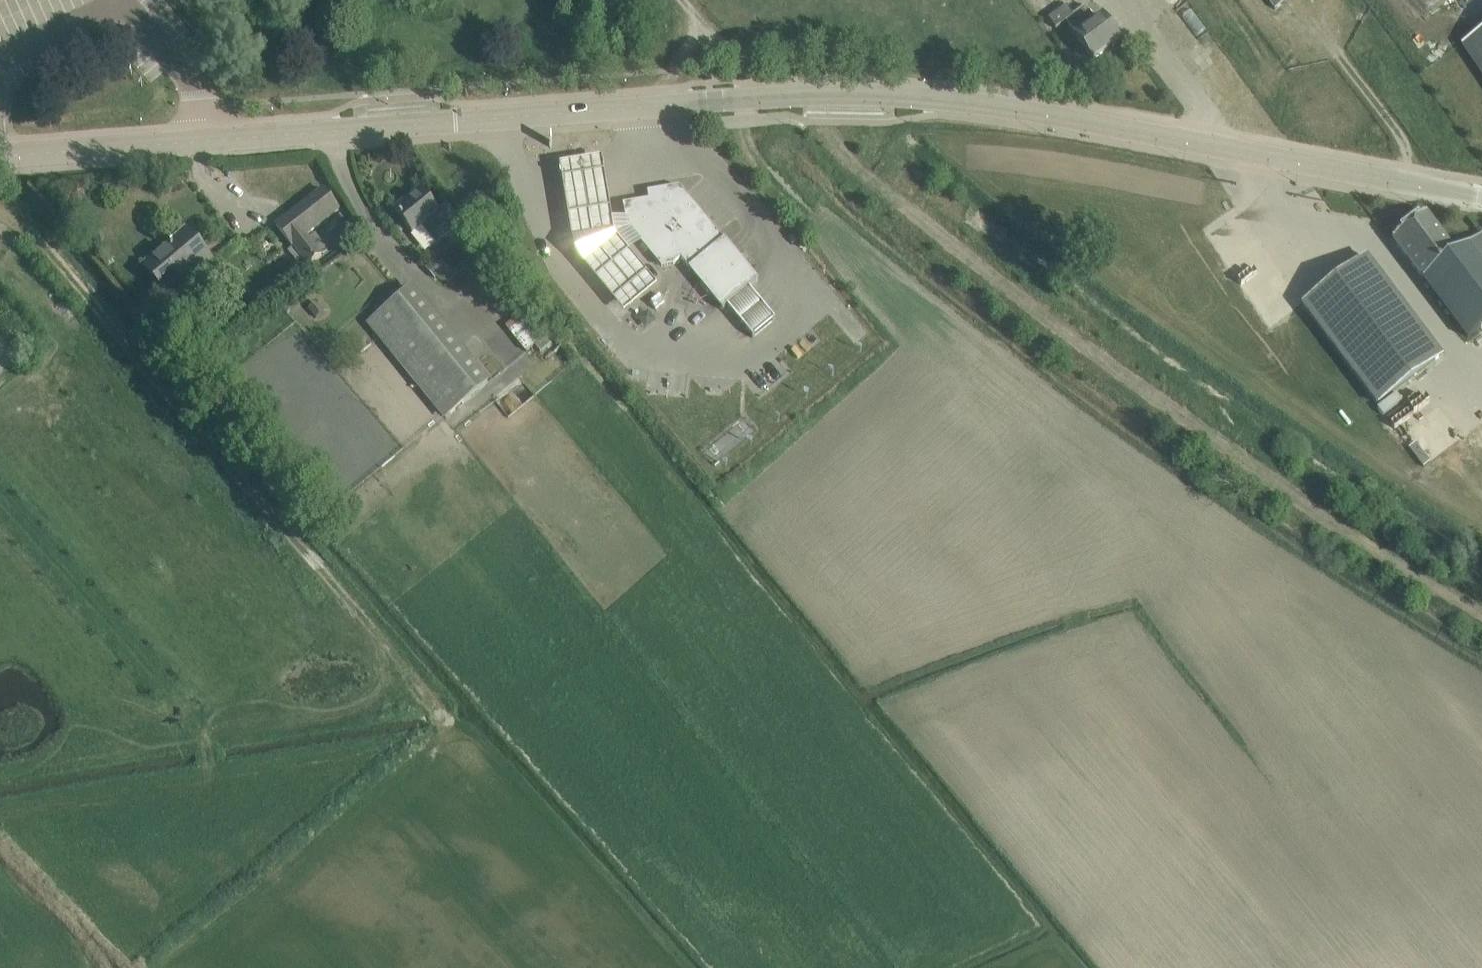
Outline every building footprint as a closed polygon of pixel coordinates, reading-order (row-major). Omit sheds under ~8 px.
[(1276,9),(1289,0),(1269,0),(1276,9)] [(1049,19),(1056,29),(1066,21),(1077,35),(1076,36),(1094,60),(1120,41),(1102,16),(1096,20),(1085,6),(1074,15),(1066,5),(1049,19)] [(1464,44),(1481,69),(1481,32),(1464,44)] [(600,166),(559,172),(572,263),(620,322),(652,294),(628,260),(644,244),(628,226),(609,229),(600,166)] [(649,200),(625,204),(628,226),(644,244),(662,266),(674,264),(681,259),(690,269),(689,269),(723,310),(727,307),(753,338),(775,320),(750,288),(759,280),(725,240),(724,240),(680,187),(648,192),(649,200)] [(276,226),(289,241),(293,247),(294,246),(309,266),(322,255),(307,236),(339,211),(322,190),(276,226)] [(399,217),(402,220),(414,235),(422,228),(436,245),(462,224),(447,205),(437,213),(422,194),(412,202),(408,198),(394,209),(400,216),(399,217)] [(1405,255),(1481,360),(1481,234),(1456,254),(1426,214),(1393,239),(1405,255)] [(169,246),(145,267),(168,295),(185,281),(186,282),(211,261),(185,231),(171,244),(170,243),(168,245),(169,246)] [(1304,307),(1377,404),(1442,355),(1368,258),(1304,307)] [(424,268),(435,279),(444,271),(433,260),(424,268)] [(244,295),(242,302),(256,304),(258,291),(251,290),(244,295)] [(370,323),(447,418),(488,384),(411,290),(370,323)] [(505,327),(525,352),(535,345),(548,362),(566,347),(552,329),(546,334),(526,310),(505,327)]
